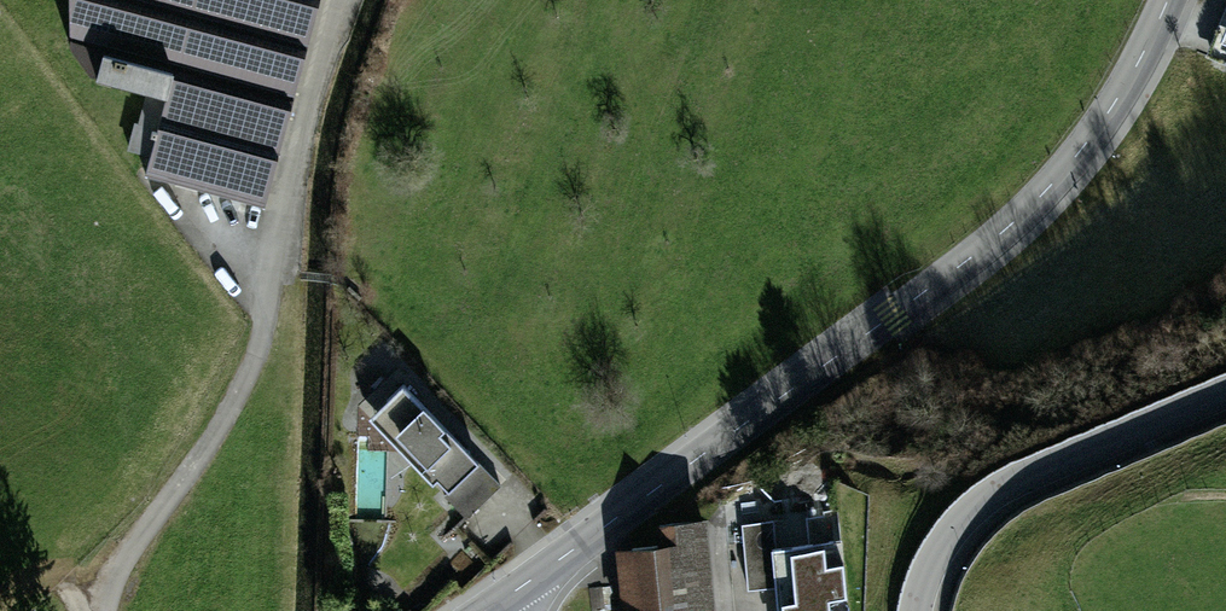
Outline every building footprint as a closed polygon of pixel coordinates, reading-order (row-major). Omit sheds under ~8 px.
[(272,210),(323,0),(76,0),(64,47),(107,59),(99,86),(167,104),(151,177),(272,210)] [(156,129),(134,128),(133,149),(154,151),(156,129)] [(487,468),(409,387),(370,425),(447,506),(487,468)] [(609,547),(615,610),(694,610),(693,607),(711,605),(702,518),(655,523),(657,542),(609,547)] [(748,588),(775,585),(778,610),(848,610),(842,541),(776,547),(773,520),(742,523),(748,588)]
